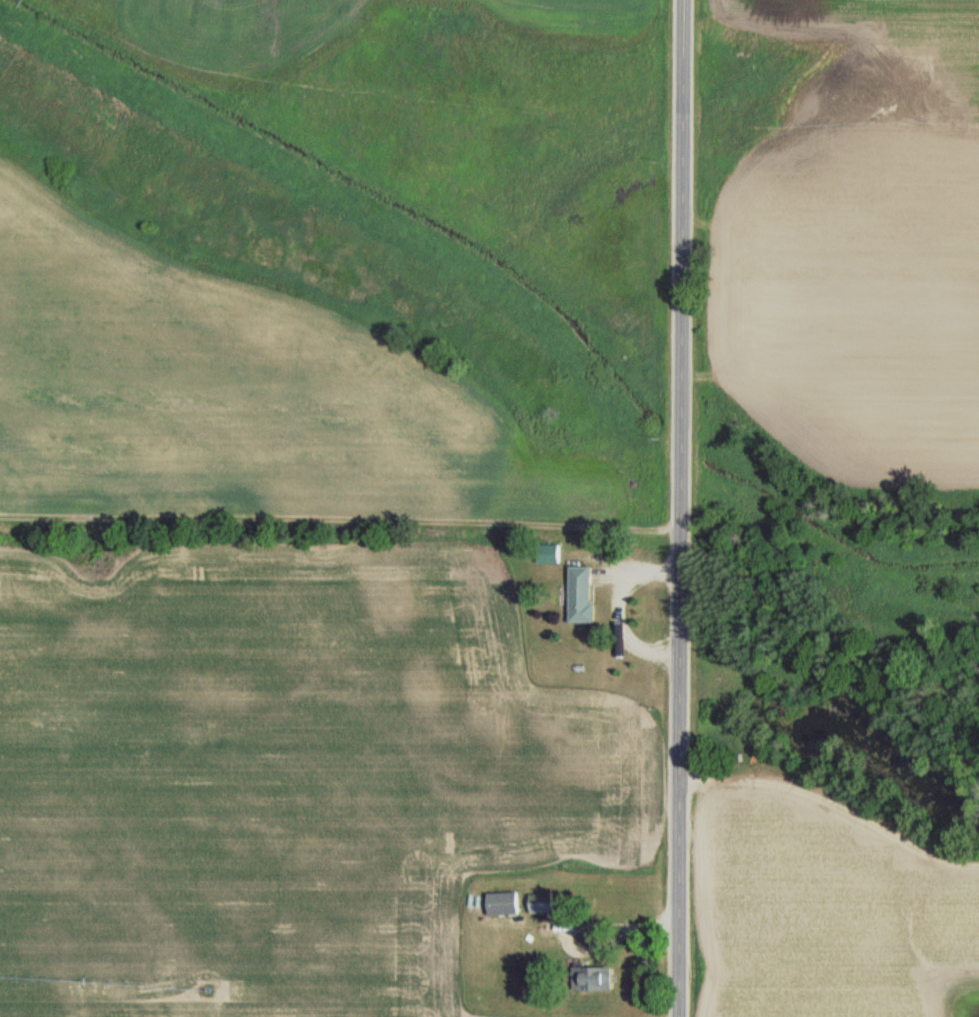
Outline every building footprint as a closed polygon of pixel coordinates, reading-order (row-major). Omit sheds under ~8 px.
[(559,549),(536,549),(536,562),(559,562),(559,549)] [(591,567),(566,567),(566,623),(591,623),(591,567)] [(484,914),(518,914),(518,892),(484,892),(484,914)] [(526,894),(526,913),(550,913),(550,894),(526,894)] [(570,966),(570,990),(608,990),(608,966),(570,966)]
